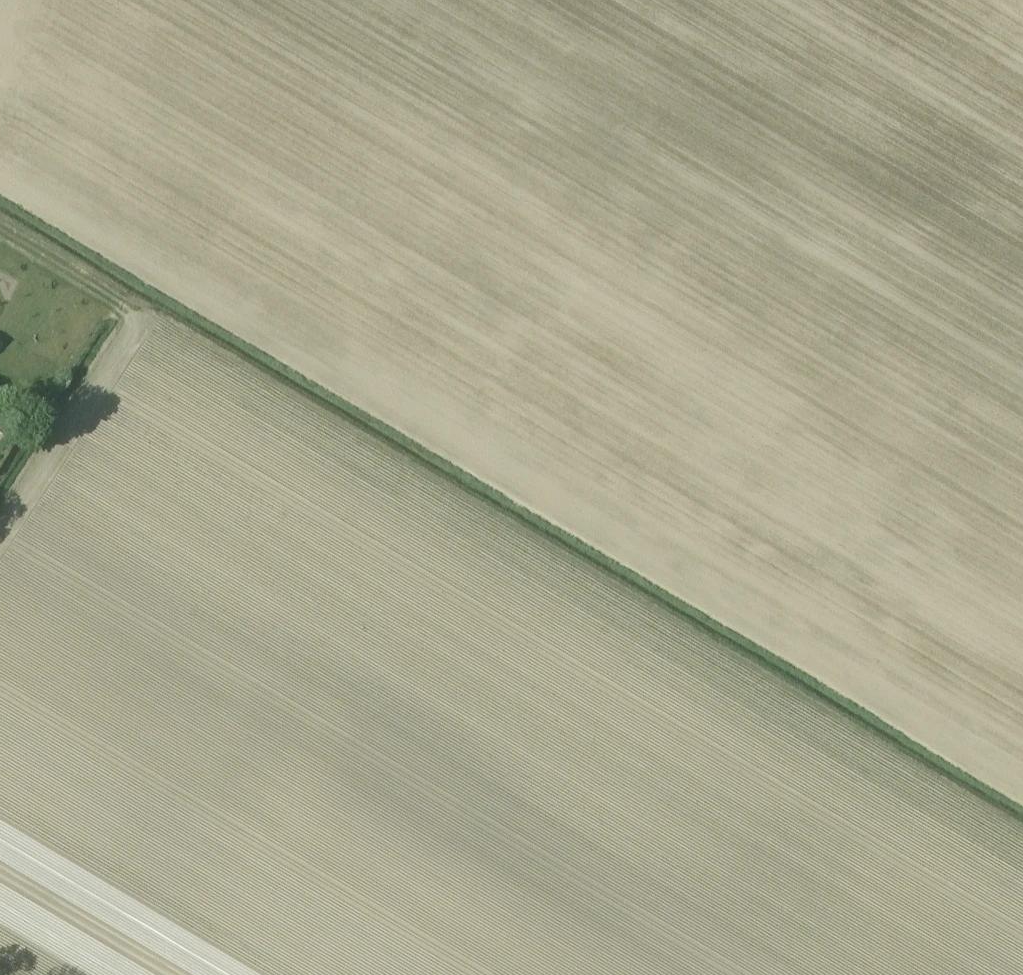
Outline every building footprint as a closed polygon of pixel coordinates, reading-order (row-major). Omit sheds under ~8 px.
[(0,419),(0,435),(3,437),(10,424),(0,419)]
